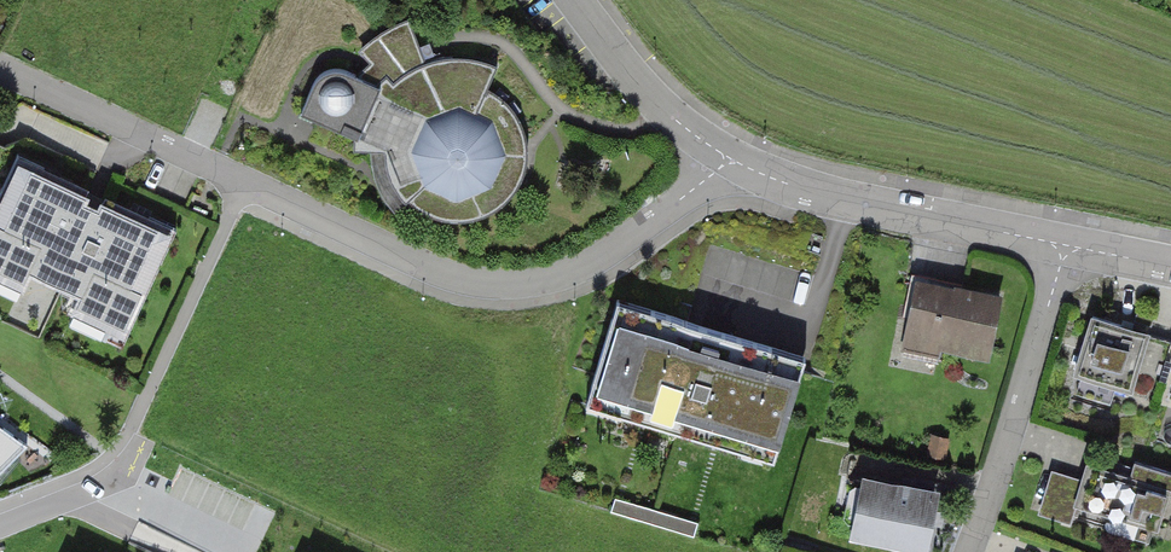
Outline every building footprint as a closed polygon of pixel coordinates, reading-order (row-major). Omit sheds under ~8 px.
[(320,70),(300,114),(357,138),(359,153),(386,151),(401,192),(420,216),(454,222),(479,220),(507,205),(525,184),(531,155),(525,125),(511,103),(489,93),(500,68),(478,62),(454,62),(431,68),(422,46),(411,21),(356,55),(373,68),(364,81),(344,70),(320,70)] [(14,161),(0,193),(0,295),(23,305),(33,284),(79,305),(69,326),(120,349),(173,232),(14,161)] [(1001,294),(919,275),(903,343),(985,362),(1001,294)] [(803,359),(615,307),(590,399),(777,452),(803,359)] [(1146,333),(1083,316),(1061,396),(1124,413),(1146,333)] [(1160,437),(1170,441),(1170,401),(1160,437)] [(1090,460),(1073,514),(1160,541),(1170,504),(1170,485),(1090,460)] [(940,484),(861,466),(847,529),(925,547),(940,484)] [(1079,481),(1049,472),(1036,515),(1066,524),(1079,481)] [(694,529),(698,516),(638,499),(634,512),(694,529)]
